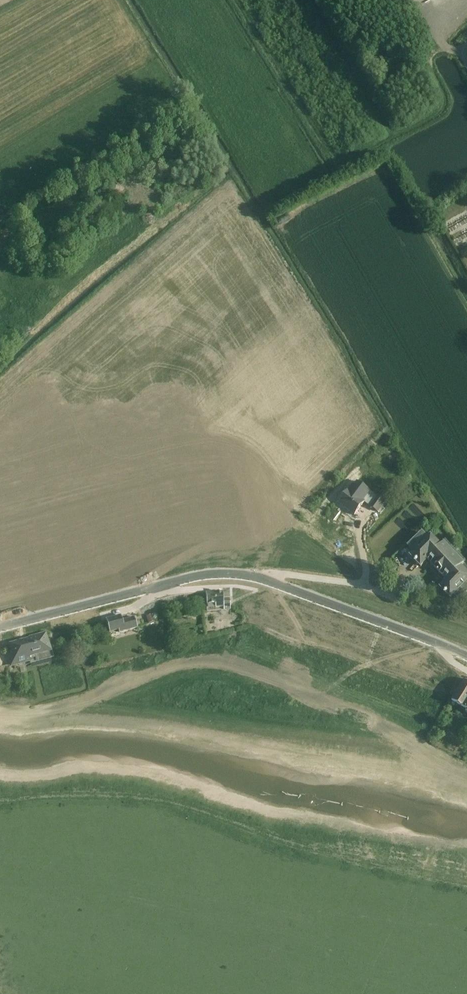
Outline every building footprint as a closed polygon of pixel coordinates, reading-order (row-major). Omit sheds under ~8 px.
[(349,489),(338,503),(355,515),(365,502),(371,506),(377,497),(357,482),(351,490),(349,489)] [(377,497),(371,506),(378,511),(386,501),(379,496),(377,497)] [(414,553),(410,556),(421,567),(427,561),(447,581),(440,587),(451,598),(454,595),(460,602),(466,595),(466,573),(461,567),(464,565),(444,544),(442,547),(431,536),(429,538),(423,533),(408,547),(414,553)] [(206,611),(229,610),(228,599),(222,600),(221,592),(204,593),(206,611)] [(155,613),(147,615),(148,623),(156,621),(155,613)] [(117,633),(136,629),(133,617),(120,621),(119,616),(104,620),(108,633),(117,631),(117,633)] [(35,655),(47,651),(43,636),(11,644),(13,650),(9,652),(12,665),(29,660),(27,654),(34,652),(35,655)] [(466,710),(466,681),(464,680),(452,701),(466,710)]
